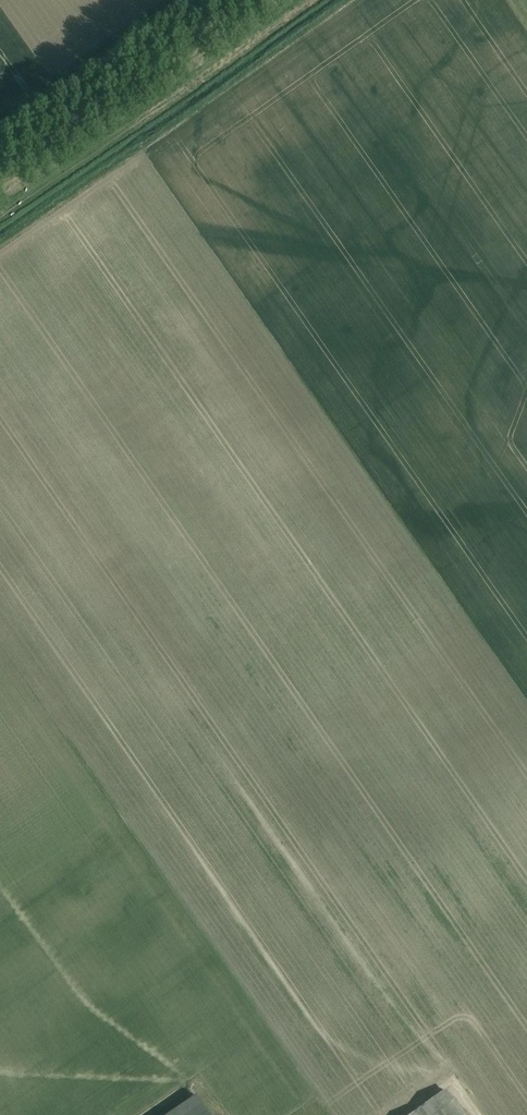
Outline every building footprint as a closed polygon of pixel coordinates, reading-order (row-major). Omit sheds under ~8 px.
[(209,30),(197,38),(201,45),(214,37),(209,30)] [(445,1088),(407,1114),(464,1114),(445,1088)] [(195,1094),(165,1114),(210,1114),(195,1094)]
